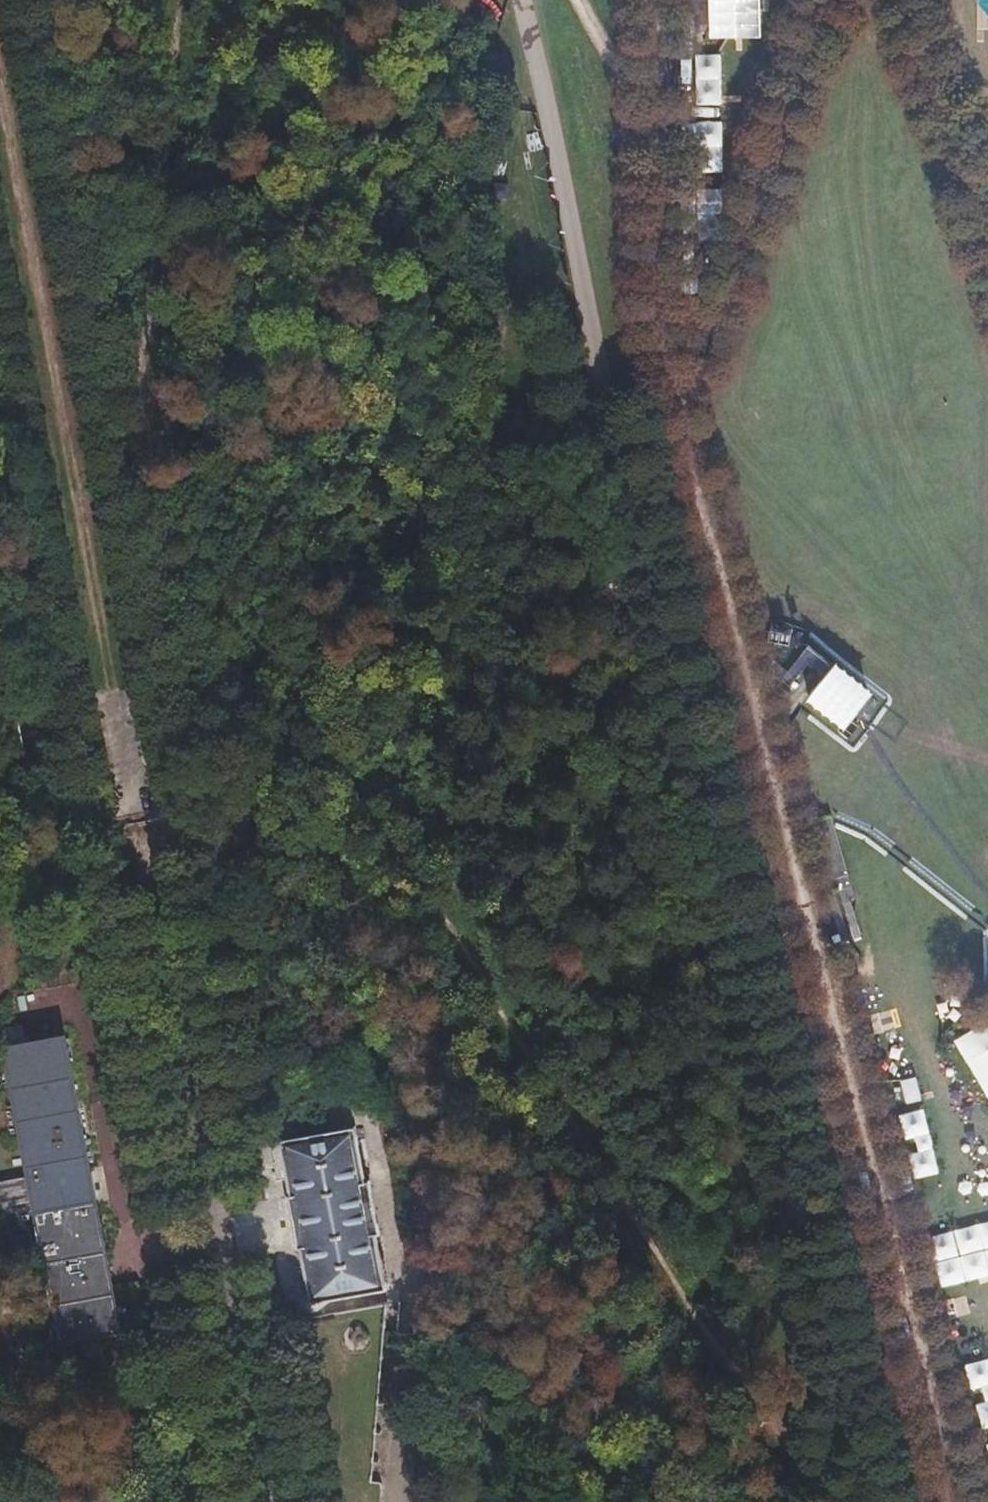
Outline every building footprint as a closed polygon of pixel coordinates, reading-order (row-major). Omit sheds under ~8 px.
[(65,1074),(6,1084),(65,1388),(123,1378),(65,1074)] [(361,1146),(283,1160),(310,1316),(389,1303),(377,1240),(386,1238),(376,1181),(364,1182),(361,1146)] [(20,1202),(15,1177),(0,1181),(0,1207),(20,1202)]
